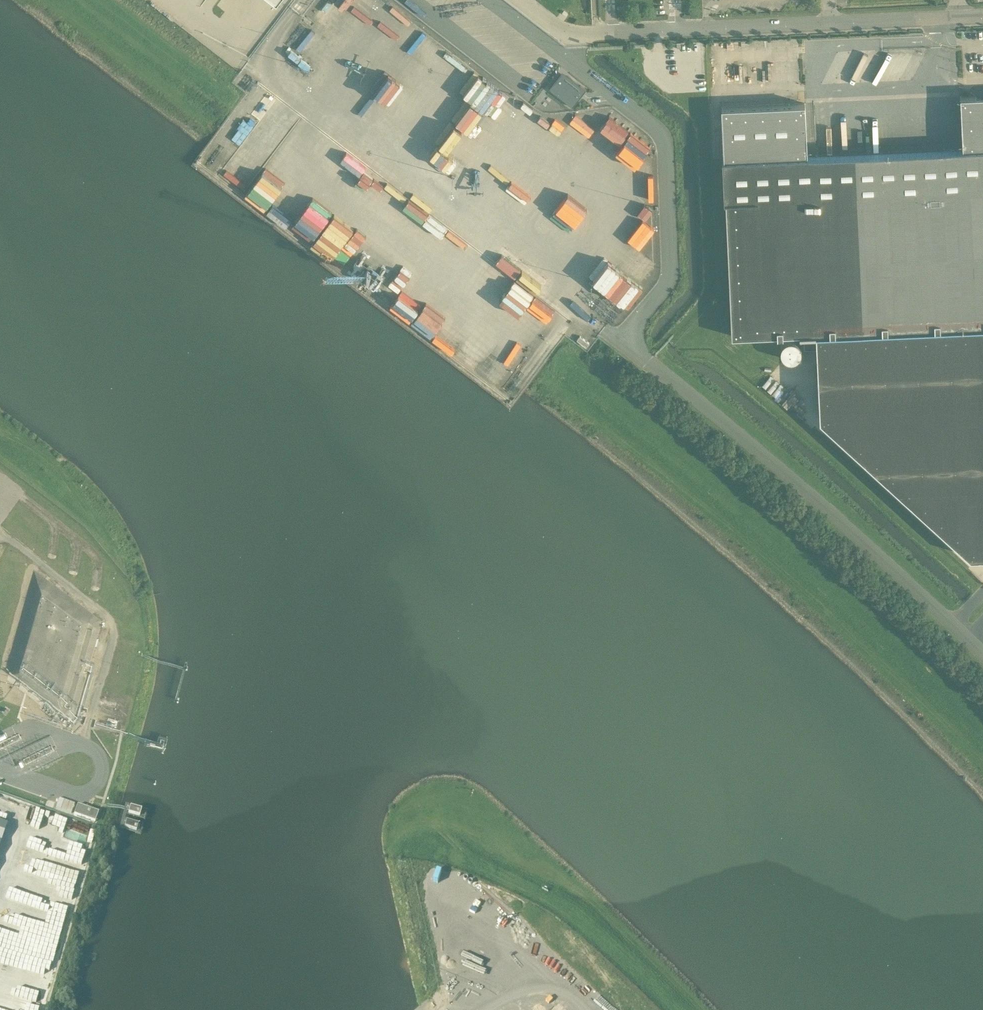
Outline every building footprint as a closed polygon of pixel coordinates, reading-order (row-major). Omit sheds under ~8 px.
[(586,90),(580,85),(580,86),(567,75),(565,78),(560,75),(557,80),(556,79),(549,88),(573,107),(586,90)] [(397,105),(413,87),(407,81),(390,100),(397,105)] [(722,107),(724,159),(722,159),(724,202),(726,201),(732,336),(777,334),(777,335),(783,335),(783,334),(800,333),(800,335),(804,335),(959,328),(982,327),(982,96),(961,97),(963,149),(808,155),(805,104),(722,107)] [(632,167),(649,143),(604,110),(591,127),(570,112),(558,128),(536,111),(526,125),(548,141),(551,137),(593,167),(607,148),(632,167)] [(524,155),(493,198),(537,230),(561,197),(540,182),(548,172),(524,155)] [(628,198),(655,197),(654,170),(626,171),(628,198)] [(462,177),(462,181),(479,182),(479,172),(452,171),(452,176),(462,177)] [(642,201),(631,201),(632,226),(642,225),(642,201)] [(652,241),(653,229),(631,229),(631,240),(652,241)] [(613,323),(622,314),(609,301),(600,309),(613,323)] [(804,335),(804,350),(816,349),(820,419),(970,556),(982,556),(982,327),(959,328),(804,335)] [(580,336),(577,340),(586,347),(589,343),(580,336)] [(774,361),(805,360),(805,355),(799,355),(798,342),(773,342),(774,361)] [(59,799),(55,809),(61,810),(71,814),(74,805),(59,799)] [(77,806),(74,815),(95,823),(98,813),(77,806)] [(130,808),(128,815),(139,818),(141,811),(130,808)] [(9,820),(0,817),(0,848),(9,820)] [(126,823),(124,829),(136,832),(138,826),(126,823)] [(56,845),(58,919),(62,919),(62,921),(68,922),(67,914),(78,914),(60,909),(84,909),(63,903),(78,903),(89,866),(81,864),(80,864),(74,862),(74,850),(56,845)] [(39,873),(29,871),(29,876),(20,874),(17,885),(53,892),(57,874),(40,871),(39,873)] [(60,959),(61,957),(56,956),(60,951),(63,952),(69,926),(62,924),(59,928),(51,926),(48,931),(49,931),(40,943),(35,950),(28,948),(26,951),(0,945),(0,978),(23,983),(27,986),(23,1001),(0,996),(0,1009),(47,1009),(60,959)]
